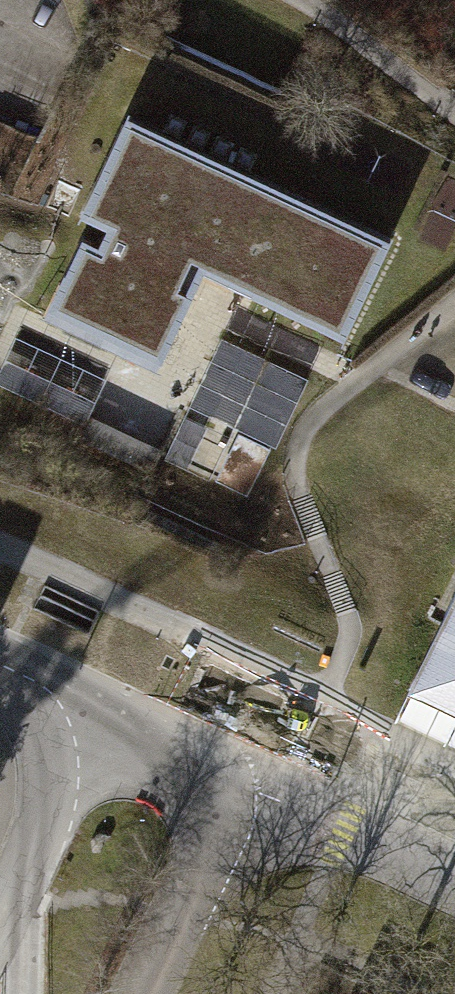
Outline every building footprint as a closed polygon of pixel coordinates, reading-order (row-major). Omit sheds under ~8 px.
[(115,221),(101,252),(176,286),(190,258),(327,321),(368,231),(140,125),(98,213),(115,221)] [(0,235),(0,318),(47,313),(38,231),(0,235)] [(185,291),(176,286),(101,252),(85,244),(57,303),(157,350),(185,291)] [(0,376),(87,422),(101,395),(66,376),(73,363),(22,335),(0,376)] [(264,447),(238,436),(220,479),(245,490),(264,447)] [(411,688),(454,709),(454,596),(411,688)]
